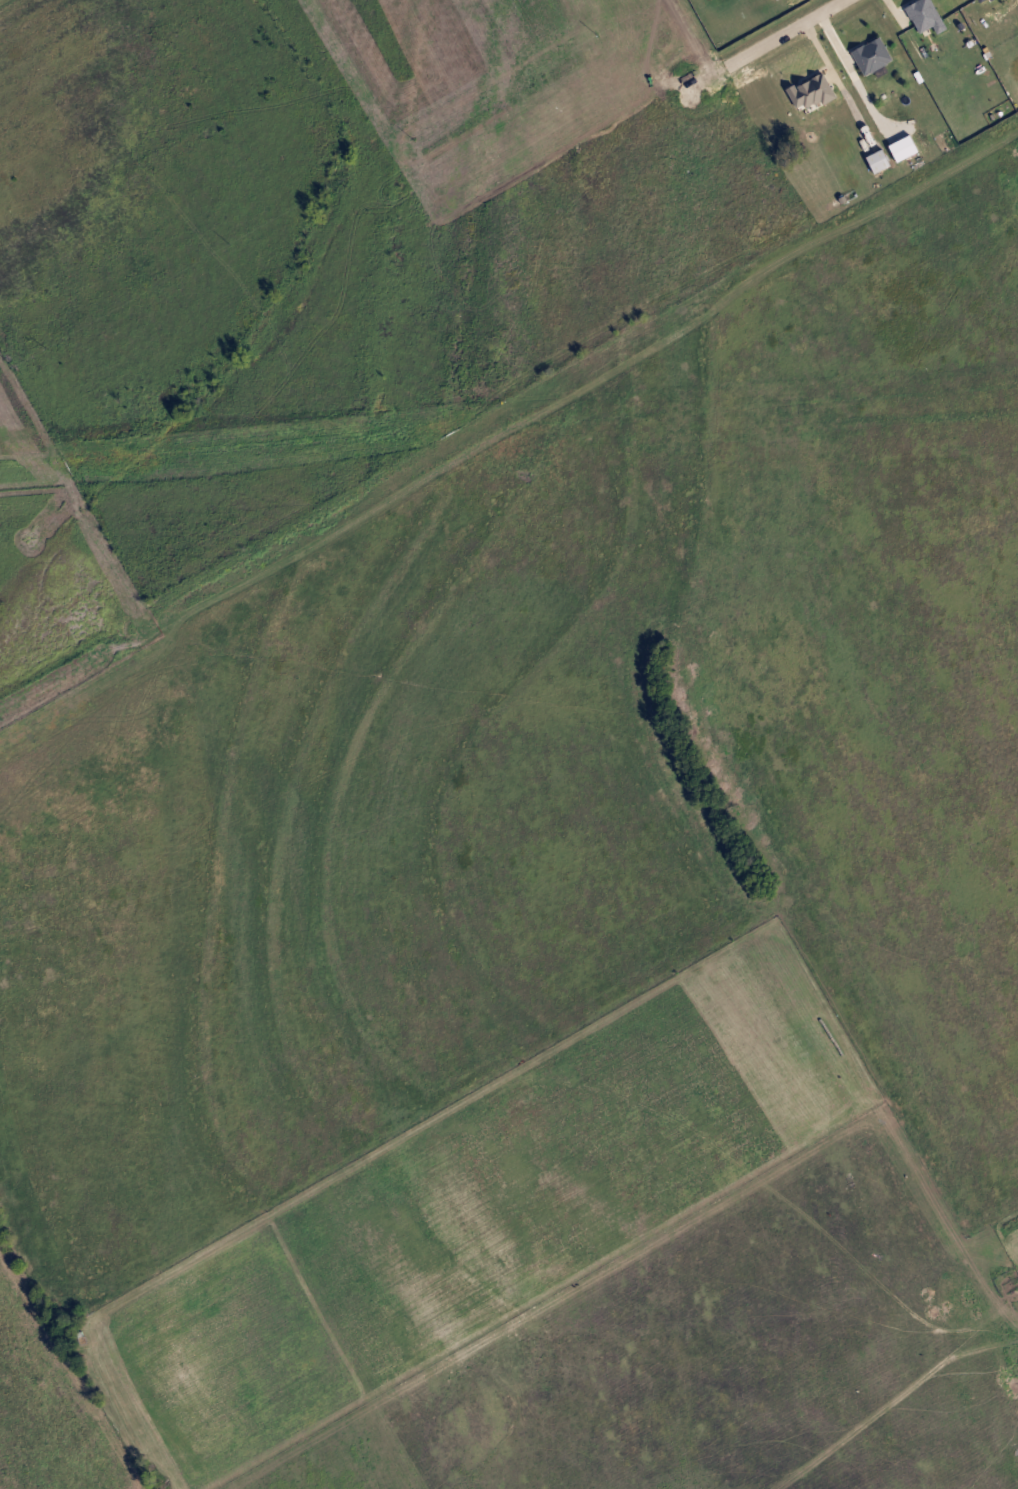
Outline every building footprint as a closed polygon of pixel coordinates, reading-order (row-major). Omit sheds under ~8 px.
[(860,76),(846,51),(875,36),(889,61),(860,76)] [(794,113),(782,90),(817,71),(830,94),(794,113)] [(886,166),(868,174),(860,157),(879,149),(886,166)]
